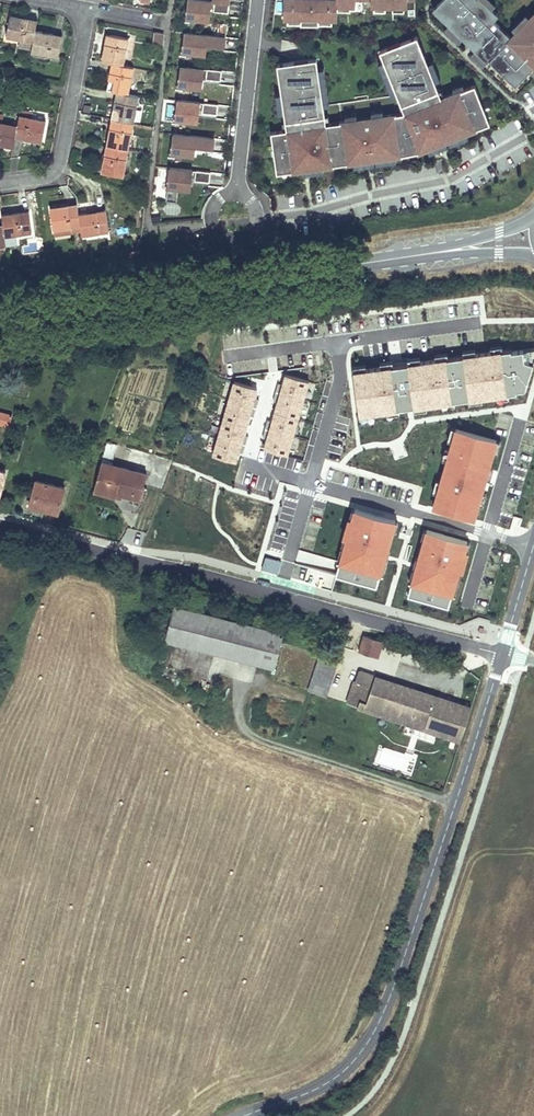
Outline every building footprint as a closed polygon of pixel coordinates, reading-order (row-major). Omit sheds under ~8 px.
[(283,20),(288,20),(301,20),(302,20),(302,0),(283,0),(283,20)] [(302,20),(319,20),(319,0),(302,0),(302,20)] [(319,20),(335,20),(335,12),(335,7),(335,0),(319,0),(319,20)] [(437,3),(447,13),(443,17),(449,23),(463,37),(475,49),(487,61),(489,60),(506,76),(511,70),(521,80),(529,72),(533,67),(533,13),(531,17),(517,31),(512,36),(494,19),(499,14),(492,8),(484,0),(441,0),(437,3)] [(212,3),(189,1),(187,19),(210,22),(211,13),(212,3)] [(214,3),(212,3),(211,13),(229,15),(230,5),(214,3)] [(447,13),(437,3),(433,8),(443,17),(447,13)] [(512,27),(517,31),(531,17),(527,13),(512,27)] [(38,19),(11,14),(7,35),(21,38),(34,40),(36,31),(38,19)] [(212,32),(227,33),(227,24),(213,23),(212,32)] [(463,37),(449,23),(445,27),(459,42),(463,37)] [(62,36),(36,31),(34,40),(32,48),(32,51),(58,56),(62,36)] [(163,34),(155,32),(153,43),(162,44),(163,34)] [(128,38),(107,34),(102,61),(112,63),(123,65),(128,38)] [(226,40),(185,35),(183,54),(205,56),(206,48),(225,50),(226,40)] [(474,124),(487,118),(474,85),(464,89),(454,93),(444,97),(441,98),(438,99),(435,93),(438,91),(434,82),(427,63),(416,36),(379,51),(383,61),(397,94),(401,106),(405,104),(407,111),(404,112),(400,113),(385,115),(374,117),(359,119),(348,121),(330,123),(328,123),(324,124),(323,117),(327,116),(325,105),(320,68),(318,58),(279,63),(283,93),(286,113),(287,122),(289,122),(290,130),(288,130),(283,131),(271,132),(276,167),(291,165),(292,171),(303,170),(305,169),(304,165),(311,164),(312,168),(322,167),(333,166),(332,158),(346,156),(347,163),(354,162),(367,160),(366,155),(380,153),(381,158),(395,156),(401,155),(400,148),(413,143),(419,152),(427,148),(438,144),(436,140),(442,137),(444,142),(446,141),(448,140),(467,133),(476,129),(474,124)] [(32,48),(34,40),(21,38),(20,46),(32,48)] [(475,49),(471,53),(483,65),(487,61),(475,49)] [(383,61),(378,63),(391,96),(397,94),(383,61)] [(440,79),(432,61),(427,63),(434,82),(440,79)] [(133,67),(123,65),(112,63),(107,90),(117,92),(128,93),(133,67)] [(204,69),(181,67),(179,85),(202,88),(203,79),(204,69)] [(331,105),(325,68),(320,68),(325,105),(331,105)] [(222,71),(204,69),(203,79),(221,81),(222,71)] [(516,85),(521,80),(511,70),(506,76),(516,85)] [(462,83),(452,87),(454,93),(464,89),(462,83)] [(444,97),(442,90),(438,91),(435,93),(438,99),(441,98),(444,97)] [(128,93),(117,92),(112,118),(133,122),(138,96),(128,93)] [(283,93),(278,94),(280,113),(286,113),(283,93)] [(200,103),(177,100),(175,119),(198,121),(199,113),(200,103)] [(218,105),(200,103),(199,113),(217,115),(218,105)] [(401,106),(399,107),(400,113),(404,112),(407,111),(405,104),(401,106)] [(46,121),(31,118),(32,113),(20,111),(17,126),(15,137),(42,142),(46,121)] [(2,123),(4,115),(0,114),(0,144),(14,146),(15,137),(17,126),(2,123)] [(133,122),(112,118),(107,145),(128,149),(133,122)] [(476,129),(490,123),(487,118),(474,124),(476,129)] [(448,140),(450,145),(469,137),(467,133),(448,140)] [(214,141),(173,137),(171,155),(194,158),(195,149),(213,151),(214,141)] [(429,153),(448,146),(446,141),(444,142),(442,137),(436,140),(438,144),(427,148),(429,153)] [(400,148),(401,155),(419,152),(413,143),(400,148)] [(128,149),(107,145),(102,172),(123,176),(128,149)] [(376,165),(396,162),(395,156),(381,158),(380,153),(366,155),(367,160),(354,162),(355,168),(374,165),(373,160),(376,159),(376,165)] [(171,156),(170,164),(180,166),(181,158),(171,156)] [(332,158),(333,166),(347,163),(346,156),(332,158)] [(303,170),(304,175),(323,172),(322,167),(312,168),(311,164),(304,165),(305,169),(303,170)] [(276,167),(277,173),(292,171),(291,165),(276,167)] [(191,173),(169,170),(167,189),(190,191),(190,183),(191,173)] [(210,174),(191,173),(190,183),(209,184),(210,174)] [(79,213),(78,203),(50,207),(54,234),(82,230),(79,213)] [(82,230),(82,233),(109,229),(106,209),(79,213),(82,230)] [(32,230),(29,210),(2,214),(3,224),(5,235),(32,230)] [(47,266),(46,260),(36,261),(37,268),(47,266)] [(436,300),(435,318),(449,319),(450,301),(436,300)] [(317,321),(319,335),(326,334),(324,320),(317,321)] [(392,384),(386,385),(387,391),(384,392),(387,407),(397,404),(392,384)] [(9,427),(12,415),(0,412),(0,425),(9,427)] [(501,442),(458,429),(434,510),(477,523),(501,442)] [(104,442),(103,459),(115,460),(116,443),(104,442)] [(140,500),(147,475),(102,462),(94,491),(116,497),(117,493),(140,500)] [(30,506),(57,512),(64,487),(36,480),(30,506)] [(401,522),(354,508),(338,561),(341,562),(337,576),(377,588),(380,578),(384,579),(401,522)] [(474,544),(427,530),(411,584),(414,585),(410,598),(451,610),(453,601),(457,602),(474,544)] [(489,614),(496,569),(480,567),(473,612),(489,614)] [(283,633),(175,605),(166,640),(274,668),(283,633)] [(382,641),(364,636),(360,648),(357,646),(356,650),(377,657),(382,641)] [(320,659),(309,690),(326,696),(337,664),(320,659)] [(428,730),(439,697),(422,692),(418,705),(390,696),(394,683),(361,672),(350,704),(428,730)] [(394,683),(390,696),(418,705),(422,692),(394,683)] [(461,740),(471,708),(439,697),(428,730),(461,740)]
